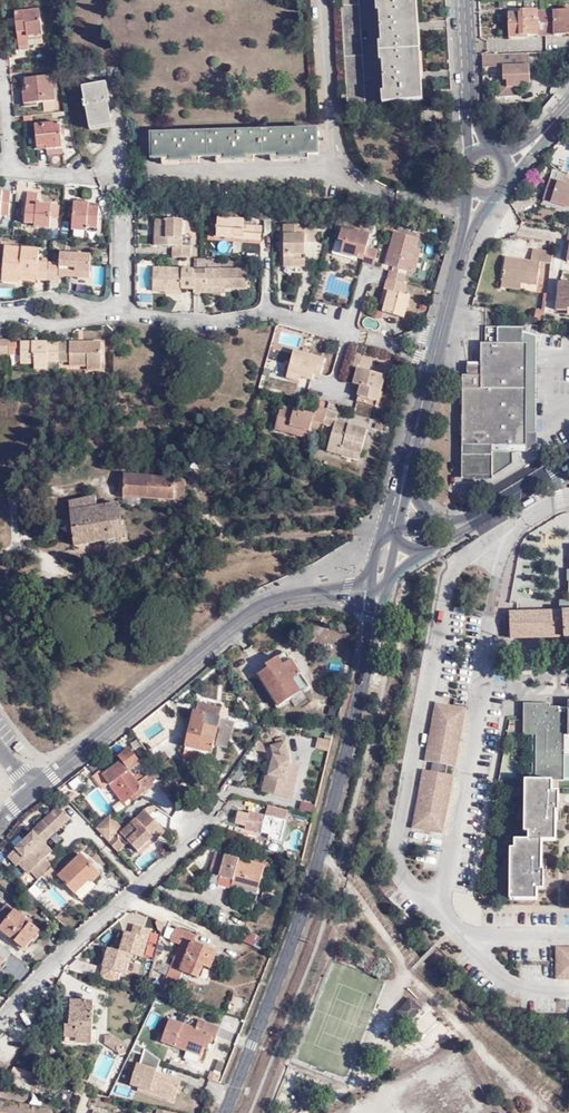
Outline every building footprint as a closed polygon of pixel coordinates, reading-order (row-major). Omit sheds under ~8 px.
[(366,102),(362,0),(342,0),(346,104),(366,102)] [(421,99),(417,0),(379,0),(383,101),(421,99)] [(43,37),(40,11),(13,14),(13,21),(6,21),(6,29),(15,28),(17,49),(27,48),(26,38),(43,37)] [(539,12),(538,11),(526,11),(527,14),(511,15),(511,39),(523,39),(523,36),(568,35),(568,11),(539,12)] [(529,65),(528,53),(503,53),(481,54),(481,66),(503,65),(503,66),(504,66),(504,60),(512,59),(513,66),(529,65)] [(529,84),(529,65),(513,66),(512,59),(504,60),(504,66),(503,66),(503,80),(498,80),(498,96),(520,95),(520,84),(529,84)] [(105,66),(88,66),(89,75),(105,75),(105,66)] [(55,100),(52,77),(25,80),(26,94),(24,94),(24,104),(43,102),(44,111),(58,109),(58,100),(55,100)] [(107,100),(105,84),(81,86),(82,100),(80,101),(81,109),(84,109),(86,128),(109,125),(106,100),(107,100)] [(437,121),(436,110),(421,110),(421,121),(437,121)] [(63,155),(59,122),(36,126),(37,150),(46,149),(47,157),(63,155)] [(319,156),(318,131),(153,135),(153,159),(170,159),(170,162),(192,162),(192,158),(223,158),(224,161),(247,160),(247,157),(280,156),(280,160),(302,160),(302,156),(319,156)] [(549,182),(544,203),(568,210),(568,188),(549,182)] [(9,216),(10,192),(0,192),(0,215),(9,216)] [(51,218),(59,218),(60,207),(38,206),(38,196),(27,196),(25,224),(35,225),(35,228),(51,229),(51,223),(51,218)] [(99,230),(99,209),(89,208),(88,204),(73,204),(72,231),(89,232),(89,230),(99,230)] [(220,216),(215,216),(216,224),(211,224),(211,235),(260,238),(259,224),(243,224),(242,209),(221,207),(220,216)] [(158,227),(152,227),(152,246),(170,246),(169,256),(186,257),(186,245),(179,245),(178,218),(158,218),(158,227)] [(310,241),(309,225),(280,225),(280,265),(301,265),(300,242),(310,241)] [(360,257),(360,262),(368,264),(373,247),(365,245),(367,232),(339,225),(335,239),(339,241),(336,252),(360,257)] [(413,245),(414,236),(391,230),(382,262),(411,270),(417,247),(413,245)] [(47,262),(34,262),(34,250),(1,249),(0,263),(0,283),(15,283),(16,278),(16,272),(34,274),(33,279),(33,282),(45,282),(47,262)] [(58,262),(47,262),(45,282),(58,282),(58,275),(88,277),(90,254),(59,252),(58,262)] [(550,266),(551,255),(532,252),(531,263),(505,259),(502,282),(518,285),(537,288),(540,265),(550,266)] [(190,274),(190,268),(151,268),(151,293),(163,293),(165,296),(180,296),(180,288),(191,289),(190,274)] [(191,289),(191,296),(203,296),(203,288),(220,287),(221,291),(243,292),(243,268),(200,268),(200,275),(190,274),(191,289)] [(402,273),(386,269),(384,279),(399,282),(402,273)] [(401,293),(402,283),(399,282),(384,279),(382,286),(379,300),(382,302),(381,311),(402,316),(407,295),(401,293)] [(562,284),(558,317),(565,318),(565,311),(568,312),(568,285),(562,284)] [(203,288),(203,296),(221,296),(221,291),(220,287),(203,288)] [(345,305),(346,304),(347,299),(338,297),(336,303),(343,305),(345,305)] [(535,311),(533,321),(543,323),(544,313),(535,311)] [(465,375),(465,376),(464,474),(486,475),(506,462),(506,455),(486,454),(486,444),(520,445),(521,343),(521,327),(496,327),(496,343),(483,343),(483,365),(466,365),(465,375)] [(56,345),(56,342),(20,342),(21,340),(8,340),(9,354),(21,354),(21,363),(34,363),(34,368),(48,368),(48,360),(56,360),(56,345)] [(58,342),(58,360),(70,360),(70,364),(87,364),(87,369),(101,368),(101,350),(94,350),(94,342),(58,342)] [(521,343),(520,445),(486,444),(486,454),(506,455),(506,462),(486,475),(464,474),(465,376),(461,376),(460,479),(488,479),(510,464),(509,452),(524,452),(525,343),(521,343)] [(297,378),(310,381),(313,373),(319,375),(323,360),(294,351),(288,372),(281,371),(279,378),(297,382),(297,378)] [(357,395),(378,401),(386,373),(355,366),(354,374),(362,377),(360,385),(357,395)] [(354,374),(352,382),(360,385),(362,377),(354,374)] [(357,395),(355,402),(376,408),(378,401),(357,395)] [(305,440),(307,434),(311,421),(322,424),(326,411),(314,407),(312,418),(280,409),(274,430),(305,440)] [(322,424),(321,428),(331,431),(325,452),(340,456),(342,449),(360,454),(366,430),(334,421),(336,415),(326,411),(322,424)] [(75,432),(74,422),(62,423),(61,421),(57,421),(57,433),(75,432)] [(307,434),(318,437),(321,428),(322,424),(311,421),(307,434)] [(342,449),(340,456),(358,462),(360,454),(342,449)] [(124,475),(123,497),(183,501),(185,478),(124,475)] [(124,539),(120,504),(97,507),(95,497),(69,501),(74,546),(124,539)] [(512,637),(539,637),(540,611),(513,611),(512,637)] [(540,611),(539,637),(568,637),(568,612),(540,611)] [(57,624),(55,624),(44,623),(38,622),(37,633),(56,634),(57,624)] [(282,663),(291,657),(285,649),(276,655),(282,663)] [(522,660),(522,651),(512,651),(511,660),(522,660)] [(268,666),(257,673),(277,705),(300,690),(291,678),(300,672),(291,657),(282,663),(276,655),(265,662),(268,666)] [(308,684),(300,672),(291,678),(300,690),(308,684)] [(552,779),(563,779),(564,755),(568,755),(568,700),(567,700),(567,709),(557,708),(556,704),(525,704),(524,733),(535,734),(534,779),(552,779)] [(210,765),(214,746),(221,719),(218,718),(221,707),(197,701),(184,759),(210,765)] [(465,708),(435,702),(425,761),(455,766),(465,708)] [(221,719),(214,746),(227,749),(234,722),(221,719)] [(265,773),(261,790),(291,797),(299,764),(289,762),(289,758),(286,758),(285,752),(287,751),(284,740),(270,744),(273,754),(268,774),(265,773)] [(137,798),(153,785),(146,776),(143,778),(139,773),(136,775),(132,769),(139,763),(128,748),(117,757),(120,761),(103,775),(99,769),(92,775),(102,787),(107,783),(123,804),(130,798),(134,795),(137,798)] [(169,760),(161,765),(168,776),(176,770),(169,760)] [(144,774),(146,776),(151,782),(159,776),(152,767),(144,774)] [(442,833),(453,775),(423,769),(412,828),(442,833)] [(534,779),(525,778),(525,832),(529,832),(529,840),(515,839),(515,848),(511,848),(511,898),(537,898),(537,889),(544,889),(544,869),(542,869),(542,840),(556,840),(556,811),(558,811),(559,792),(552,791),(552,779),(534,779)] [(146,807),(123,830),(117,823),(116,824),(122,831),(123,832),(110,845),(118,852),(129,842),(138,851),(152,837),(150,834),(159,825),(149,815),(157,807),(154,805),(146,807)] [(37,879),(51,866),(45,860),(53,853),(44,844),(69,820),(58,808),(54,812),(33,832),(34,833),(11,856),(9,858),(17,867),(19,865),(29,875),(31,873),(37,879)] [(109,816),(95,829),(110,845),(123,832),(122,831),(116,824),(117,823),(116,822),(109,816)] [(164,831),(159,825),(150,834),(152,837),(155,840),(164,831)] [(152,837),(138,851),(140,854),(155,840),(152,837)] [(233,881),(259,888),(264,866),(270,868),(272,860),(258,856),(258,860),(254,860),(254,863),(226,856),(226,857),(216,854),(211,875),(233,881)] [(100,875),(82,855),(59,876),(74,893),(90,879),(92,883),(100,875)] [(39,881),(52,868),(51,866),(37,879),(39,881)] [(258,894),(259,888),(233,881),(231,887),(258,894)] [(278,890),(266,886),(259,902),(271,908),(278,890)] [(6,904),(0,912),(0,929),(26,950),(40,931),(6,904)] [(192,942),(194,936),(176,929),(171,941),(180,945),(172,964),(165,962),(161,972),(177,978),(179,971),(197,978),(202,965),(210,969),(217,952),(192,942)] [(259,936),(246,931),(241,942),(254,947),(259,936)] [(556,946),(556,979),(568,979),(568,946),(556,946)] [(423,1009),(411,998),(398,1011),(408,1022),(423,1009)] [(92,1043),(94,1001),(71,1000),(70,1025),(65,1025),(65,1038),(76,1039),(77,1043),(92,1043)] [(420,1026),(429,1034),(434,1039),(442,1030),(440,1028),(430,1017),(420,1026)] [(217,1038),(220,1028),(198,1020),(196,1029),(170,1020),(162,1042),(188,1052),(185,1061),(198,1065),(204,1050),(208,1050),(213,1037),(217,1038)] [(122,1049),(122,1041),(113,1034),(105,1035),(105,1043),(115,1051),(122,1049)] [(214,1073),(223,1077),(228,1064),(219,1060),(214,1073)] [(159,1093),(176,1099),(181,1081),(162,1075),(162,1079),(155,1077),(157,1071),(137,1065),(131,1085),(139,1087),(151,1090),(153,1083),(162,1085),(159,1093)] [(212,1079),(221,1082),(223,1077),(214,1073),(212,1079)] [(37,1079),(19,1075),(17,1086),(35,1091),(37,1079)] [(174,1102),(176,1099),(159,1093),(162,1085),(153,1083),(151,1090),(139,1087),(138,1091),(174,1102)] [(52,1110),(0,1102),(0,1112),(51,1112),(52,1110)]
